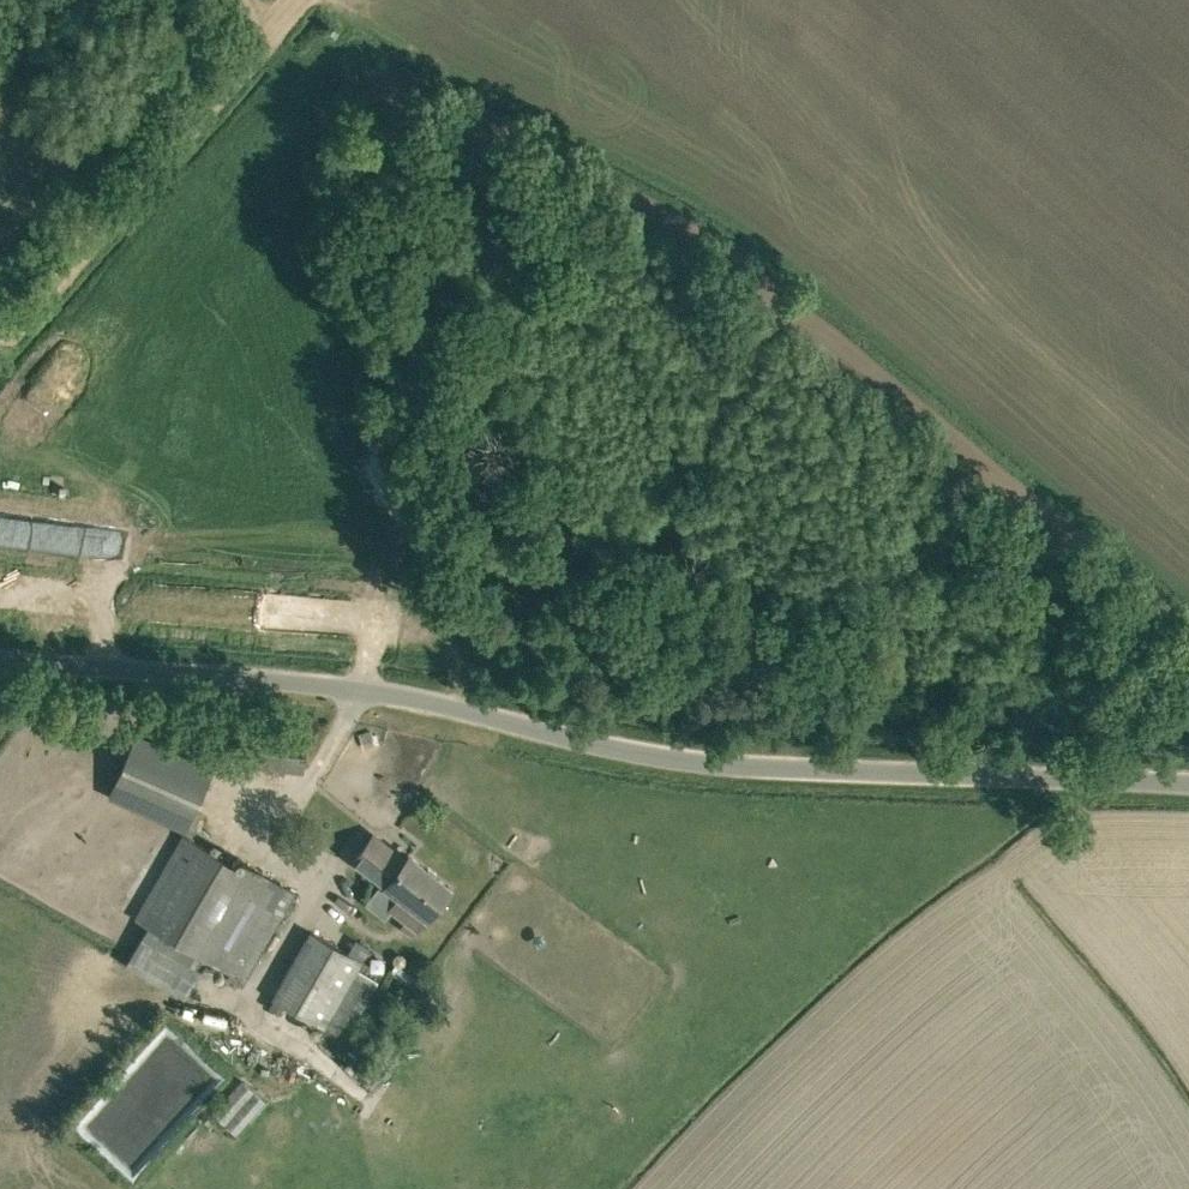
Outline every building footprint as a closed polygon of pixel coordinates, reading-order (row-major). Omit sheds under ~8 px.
[(244,763),(303,770),(308,732),(248,725),(244,763)] [(213,771),(137,736),(110,796),(186,830),(213,771)] [(177,978),(192,952),(241,982),(290,898),(183,834),(134,917),(143,922),(128,950),(177,978)] [(426,919),(450,888),(406,855),(402,861),(370,837),(352,862),(383,886),(398,897),(389,909),(417,930),(426,919)] [(384,973),(362,960),(309,931),(273,997),(339,1037),(362,997),(369,1000),(384,973)] [(408,960),(403,967),(398,964),(392,972),(416,988),(427,972),(408,960)] [(228,1065),(178,1031),(155,1065),(160,1069),(140,1100),(163,1115),(154,1129),(152,1127),(141,1143),(165,1159),(228,1065)]
